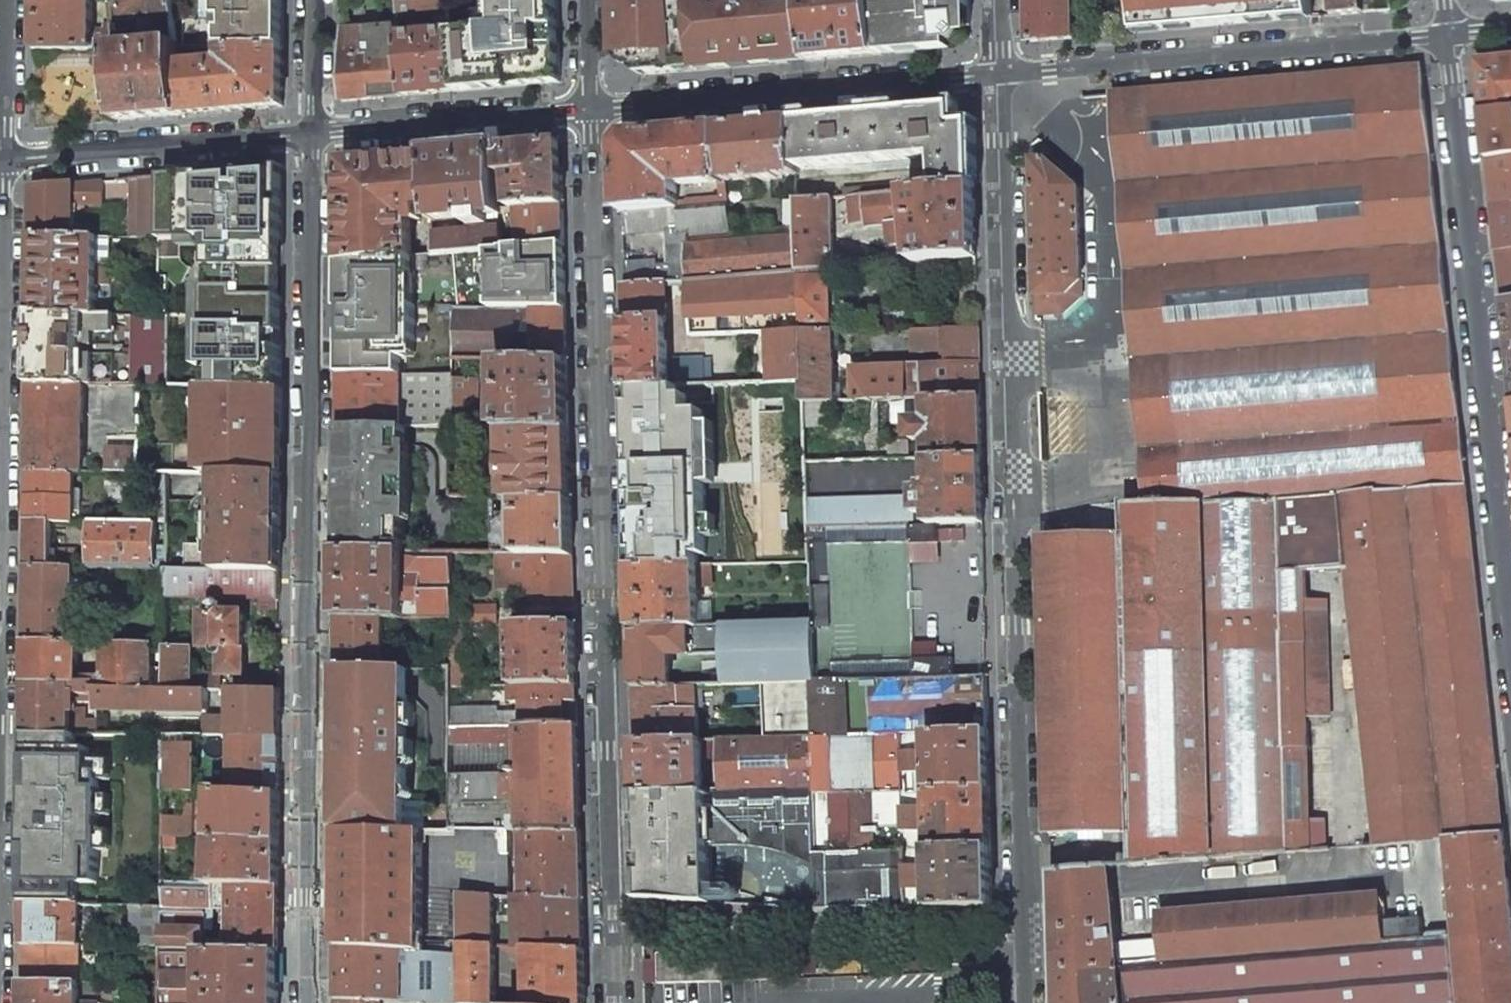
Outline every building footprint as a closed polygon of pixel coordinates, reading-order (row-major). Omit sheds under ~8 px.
[(93,0),(74,0),(35,1),(34,50),(93,50),(93,0)] [(108,24),(121,23),(119,0),(106,0),(108,24)] [(121,23),(174,19),(172,0),(119,0),(121,23)] [(176,42),(176,47),(220,47),(222,60),(178,65),(182,115),(283,106),(283,0),(172,0),(174,19),(176,42)] [(396,15),(447,12),(446,0),(395,0),(396,15)] [(560,82),(557,0),(490,0),(490,27),(449,30),(455,91),(560,82)] [(640,76),(809,61),(804,0),(617,0),(619,55),(640,76)] [(873,0),(804,0),(809,61),(877,55),(873,6),(873,0)] [(969,0),(928,0),(928,1),(873,6),(877,55),(946,49),(945,42),(954,41),(959,38),(960,36),(960,25),(970,24),(969,0)] [(1072,0),(1029,0),(1031,41),(1073,38),(1072,0)] [(1137,31),(1313,17),(1311,0),(1134,0),(1137,31)] [(1332,1),(1328,1),(1330,15),(1364,12),(1362,0),(1332,0),(1332,1)] [(1364,12),(1391,10),(1390,0),(1362,0),(1364,12)] [(397,28),(343,31),(342,101),(403,96),(398,35),(397,28)] [(449,30),(398,35),(403,96),(455,91),(449,30)] [(176,42),(110,48),(110,50),(116,121),(182,115),(178,65),(176,47),(176,42)] [(1480,62),(1485,112),(1510,110),(1510,59),(1480,62)] [(1421,67),(1112,93),(1135,357),(1449,331),(1421,67)] [(955,108),(797,121),(798,169),(935,157),(937,188),(974,185),(973,124),(956,126),(955,108)] [(1485,112),(1490,160),(1510,158),(1510,110),(1485,112)] [(797,121),(721,127),(726,180),(759,177),(759,180),(779,178),(779,176),(798,174),(798,169),(797,121)] [(726,180),(721,127),(637,135),(620,154),(623,210),(678,206),(676,184),(726,180)] [(518,207),(563,204),(561,142),(496,147),(500,208),(518,207)] [(496,147),(429,153),(434,221),(501,214),(500,208),(496,147)] [(435,234),(434,221),(429,153),(342,161),(342,261),(436,253),(435,234)] [(1495,205),(1510,203),(1510,158),(1490,160),(1495,205)] [(1046,159),(1033,159),(1037,295),(1069,294),(1082,281),(1080,188),(1046,159)] [(282,165),(162,176),(161,239),(160,278),(168,278),(282,279),(282,165)] [(162,176),(132,179),(132,239),(161,239),(162,176)] [(73,231),(73,212),(77,212),(77,205),(102,205),(103,182),(33,188),(32,237),(96,238),(96,226),(81,226),(81,231),(73,231)] [(937,188),(848,196),(851,223),(864,222),(864,227),(910,222),(911,237),(906,237),(907,246),(912,246),(914,262),(976,257),(974,185),(937,188)] [(831,197),(797,200),(797,201),(798,227),(800,272),(829,270),(833,269),(831,197)] [(624,261),(625,287),(665,284),(690,282),(800,272),(798,227),(788,228),(731,232),(728,201),(678,206),(623,210),(624,235),(668,231),(668,265),(656,265),(656,260),(624,261)] [(797,201),(787,201),(788,228),(798,227),(797,201)] [(1500,251),(1510,249),(1510,203),(1495,205),(1500,251)] [(564,243),(563,204),(518,207),(519,246),(564,243)] [(503,248),(502,229),(435,234),(436,253),(453,252),(503,248)] [(98,238),(96,238),(32,237),(31,275),(97,276),(98,238)] [(503,248),(453,252),(454,310),(566,309),(564,243),(519,246),(503,248)] [(1506,301),(1510,300),(1510,249),(1500,251),(1506,301)] [(453,252),(436,253),(342,261),(341,310),(454,310),(453,252)] [(832,331),(829,270),(800,272),(802,331),(832,331)] [(690,282),(692,335),(769,332),(802,331),(800,272),(690,282)] [(97,314),(97,276),(31,275),(31,313),(97,314)] [(170,315),(282,317),(282,279),(168,278),(167,315),(170,315)] [(625,287),(626,338),(666,336),(665,284),(625,287)] [(497,360),(567,361),(566,309),(454,310),(453,360),(497,360)] [(453,360),(454,310),(341,310),(341,375),(453,373),(453,360)] [(113,314),(97,314),(31,313),(30,385),(84,386),(90,385),(91,333),(113,333),(113,314)] [(167,315),(134,315),(133,384),(169,385),(170,315),(167,315)] [(170,315),(169,385),(203,386),(215,386),(281,387),(282,317),(170,315)] [(978,328),(915,329),(916,350),(942,349),(942,366),(853,369),(854,400),(886,399),(980,395),(978,328)] [(747,383),(803,382),(802,331),(769,332),(770,361),(746,362),(747,383)] [(826,401),(835,401),(832,331),(802,331),(803,382),(804,402),(826,401)] [(1449,331),(1135,357),(1138,400),(1454,374),(1449,331)] [(626,338),(627,387),(668,386),(666,336),(626,338)] [(705,358),(676,359),(677,385),(705,385),(705,358)] [(569,429),(567,361),(497,360),(497,428),(569,429)] [(453,378),(453,373),(341,375),(341,428),(406,428),(453,428),(453,407),(453,378)] [(1138,400),(1146,503),(1128,503),(1128,502),(1123,502),(1124,535),(1042,537),(1050,832),(1133,832),(1210,831),(1210,860),(1311,852),(1310,821),(1308,717),(1305,612),(1304,571),(1346,568),(1347,573),(1348,573),(1377,846),(1447,840),(1456,934),(1423,937),(1423,922),(1383,925),(1382,921),(1177,937),(1177,929),(1160,930),(1161,940),(1162,959),(1118,963),(1116,943),(1109,865),(1051,869),(1055,1002),(1510,1002),(1510,902),(1454,374),(1138,400)] [(479,408),(479,378),(453,378),(453,407),(479,408)] [(668,386),(627,387),(630,506),(807,501),(807,500),(806,475),(805,460),(805,444),(804,424),(804,402),(803,382),(747,383),(705,385),(677,385),(668,386)] [(81,473),(84,386),(30,385),(29,471),(74,473),(81,473)] [(215,386),(203,386),(203,403),(205,403),(215,403),(215,386)] [(281,387),(215,386),(215,403),(205,403),(205,443),(213,443),(213,475),(218,475),(281,476),(281,387)] [(982,457),(980,395),(886,399),(886,411),(907,411),(908,438),(925,438),(926,458),(982,457)] [(804,424),(827,423),(826,401),(804,402),(804,424)] [(479,428),(479,408),(453,407),(453,428),(479,428)] [(406,428),(341,428),(340,550),(452,552),(496,553),(495,513),(494,498),(436,496),(436,464),(434,456),(429,451),(423,447),(420,446),(406,446),(406,428)] [(571,499),(569,429),(497,428),(497,435),(505,435),(506,498),(516,498),(571,499)] [(205,443),(204,443),(204,475),(213,475),(213,443),(205,443)] [(805,444),(805,460),(817,460),(816,444),(805,444)] [(139,449),(107,449),(107,473),(139,474),(139,449)] [(912,497),(913,525),(939,524),(984,523),(982,457),(926,458),(927,483),(920,483),(920,487),(912,487),(912,497)] [(817,460),(805,460),(806,475),(842,474),(841,460),(817,460)] [(28,522),(53,522),(73,522),(74,473),(29,471),(28,522)] [(168,474),(156,474),(156,523),(168,523),(168,474)] [(281,570),(281,476),(218,475),(218,547),(188,547),(188,569),(281,570)] [(808,528),(913,525),(912,497),(807,500),(807,501),(808,528)] [(571,499),(516,498),(516,512),(495,513),(496,553),(499,553),(572,555),(571,499)] [(630,506),(632,567),(698,565),(809,563),(808,528),(807,501),(630,506)] [(53,522),(28,522),(28,567),(52,567),(52,550),(53,522)] [(156,547),(156,523),(92,523),(91,568),(112,568),(167,569),(168,569),(168,547),(156,547)] [(913,525),(808,528),(809,563),(811,623),(811,628),(815,628),(817,681),(953,677),(953,658),(914,659),(910,545),(939,544),(939,524),(913,525)] [(52,550),(52,567),(73,567),(73,551),(52,550)] [(452,552),(340,550),(340,618),(387,618),(451,619),(452,552)] [(553,610),(574,609),(572,555),(499,553),(500,588),(523,587),(523,590),(528,590),(529,613),(553,612),(553,610)] [(698,565),(632,567),(633,627),(700,626),(698,565)] [(52,567),(28,567),(27,641),(73,642),(74,568),(73,567),(52,567)] [(112,586),(112,568),(91,568),(83,568),(83,586),(112,586)] [(167,569),(166,597),(261,598),(281,598),(281,570),(188,569),(168,569),(167,569)] [(280,609),(281,598),(261,598),(261,609),(280,609)] [(245,675),(246,648),(246,612),(238,612),(232,612),(232,606),(225,606),(221,602),(215,602),(210,606),(210,612),(201,612),(200,646),(212,647),(212,652),(214,654),(217,655),(221,654),(220,675),(221,675),(245,675)] [(500,621),(500,604),(482,604),(482,621),(500,621)] [(1328,611),(1305,612),(1308,717),(1330,717),(1328,611)] [(387,618),(340,618),(340,668),(387,669),(387,618)] [(576,685),(574,623),(513,624),(515,686),(576,685)] [(700,626),(633,627),(635,687),(672,686),(671,656),(723,654),(723,684),(810,681),(817,681),(815,628),(811,628),(811,623),(700,626)] [(451,625),(451,686),(466,686),(466,656),(462,656),(463,625),(451,625)] [(73,648),(73,642),(27,641),(26,685),(92,685),(92,687),(152,688),(152,644),(108,643),(108,680),(94,679),(94,682),(73,682),(73,648)] [(192,648),(166,649),(166,688),(208,688),(221,689),(221,675),(220,675),(192,675),(192,648)] [(387,669),(340,668),(339,831),(347,831),(406,832),(408,670),(387,669)] [(817,681),(810,681),(811,736),(988,730),(987,676),(953,677),(817,681)] [(92,685),(26,685),(25,734),(94,734),(94,722),(83,722),(83,712),(72,712),(72,697),(97,697),(97,710),(208,712),(208,688),(166,688),(152,688),(92,687),(92,685)] [(523,711),(497,712),(497,727),(520,726),(577,725),(576,685),(515,686),(511,686),(511,702),(523,701),(523,711)] [(672,686),(635,687),(636,742),(699,740),(697,685),(672,686)] [(280,689),(231,689),(231,720),(205,719),(205,735),(280,736),(280,689)] [(218,714),(231,713),(230,689),(218,689),(218,714)] [(478,707),(450,707),(450,728),(478,727),(478,707)] [(497,707),(478,707),(478,727),(497,727),(497,712),(497,707)] [(577,725),(520,726),(523,832),(527,832),(580,831),(577,725)] [(988,730),(811,736),(813,786),(813,794),(900,791),(928,790),(990,788),(988,730)] [(118,886),(119,771),(107,771),(108,748),(94,748),(94,734),(25,734),(23,905),(80,906),(97,906),(97,886),(118,886)] [(211,790),(280,793),(280,736),(205,735),(164,735),(164,775),(164,807),(163,837),(176,837),(192,838),(194,790),(211,790)] [(811,736),(718,739),(720,790),(813,786),(811,736)] [(699,740),(636,742),(638,793),(704,791),(703,740),(699,740)] [(704,791),(638,793),(641,902),(711,905),(709,838),(724,836),(743,832),(743,837),(761,835),(778,830),(778,836),(794,834),(809,831),(814,829),(813,794),(813,786),(720,790),(704,791)] [(900,791),(813,794),(814,829),(814,852),(826,852),(904,850),(931,849),(991,847),(990,788),(928,790),(928,806),(901,807),(900,791)] [(280,793),(211,790),(209,838),(279,840),(280,793)] [(1325,820),(1310,821),(1311,852),(1327,850),(1325,820)] [(423,832),(406,832),(347,831),(347,889),(423,892),(423,832)] [(580,831),(527,832),(529,897),(582,901),(580,831)] [(1210,831),(1133,832),(1134,867),(1210,860),(1210,831)] [(175,849),(176,837),(163,837),(163,849),(175,849)] [(279,840),(209,838),(209,843),(207,880),(207,885),(279,885),(279,840)] [(931,866),(904,865),(906,908),(933,907),(993,905),(991,847),(931,849),(931,866)] [(904,850),(826,852),(826,861),(832,861),(833,911),(906,908),(904,865),(904,850)] [(214,930),(214,908),(235,909),(235,951),(279,952),(279,885),(207,885),(199,885),(163,885),(163,907),(162,946),(162,949),(194,950),(203,950),(206,950),(206,930),(214,930)] [(423,892),(347,889),(347,948),(422,952),(423,892)] [(460,894),(461,944),(492,945),(490,895),(460,894)] [(1380,894),(1159,913),(1160,930),(1177,929),(1177,937),(1382,921),(1380,894)] [(518,948),(530,949),(583,950),(582,901),(529,897),(516,896),(518,948)] [(80,906),(23,905),(22,945),(79,946),(79,923),(80,906)] [(97,906),(80,906),(79,923),(104,923),(104,906),(97,906)] [(163,907),(134,907),(133,946),(162,946),(163,907)] [(1422,917),(1382,921),(1383,925),(1423,922),(1422,917)] [(1161,940),(1116,943),(1118,963),(1162,959),(1161,940)] [(461,944),(461,954),(461,1002),(494,1002),(494,945),(492,945),(461,944)] [(79,946),(22,945),(22,981),(78,981),(79,946)] [(338,948),(338,999),(434,1002),(461,1002),(461,954),(422,952),(347,948),(338,948)] [(162,949),(162,967),(162,982),(161,1002),(194,1002),(194,950),(162,949)] [(530,949),(531,1002),(584,1002),(583,950),(530,949)] [(203,950),(203,1002),(279,1002),(279,952),(235,951),(206,950),(203,950)] [(724,951),(657,953),(658,967),(658,983),(725,981),(724,951)] [(733,951),(724,951),(725,981),(734,981),(733,951)] [(147,982),(162,982),(162,967),(147,967),(147,982)] [(658,983),(658,967),(643,967),(643,984),(658,983)] [(78,981),(22,981),(22,1002),(98,1002),(98,1001),(78,1001),(78,981)]
